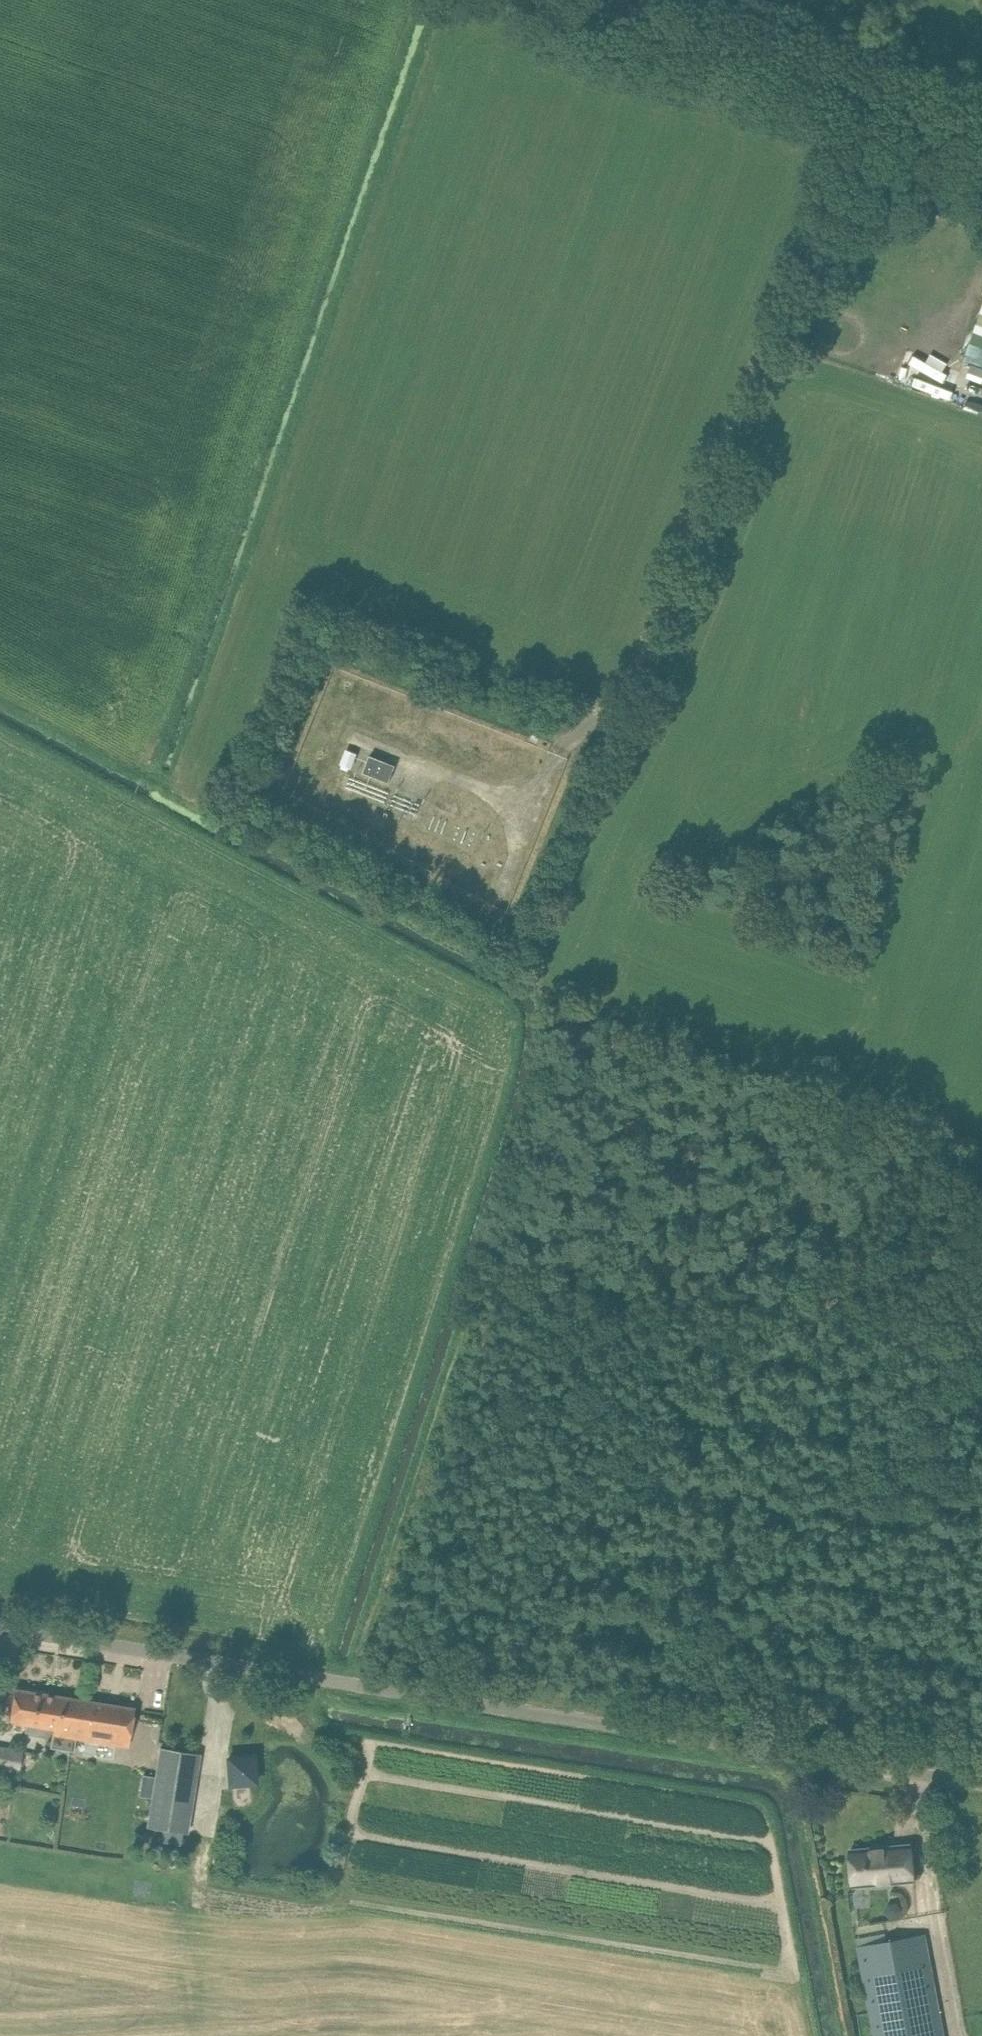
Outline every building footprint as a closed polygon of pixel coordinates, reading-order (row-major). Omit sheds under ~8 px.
[(971,343),(981,347),(981,310),(971,343)] [(905,357),(897,384),(951,400),(959,372),(905,357)] [(344,749),(339,763),(349,767),(355,753),(344,749)] [(389,783),(396,766),(370,756),(364,772),(389,783)] [(70,1736),(76,1699),(14,1689),(9,1721),(53,1728),(50,1748),(74,1752),(77,1737),(70,1736)] [(70,1736),(77,1737),(128,1746),(134,1708),(76,1699),(70,1736)] [(23,1750),(0,1745),(0,1769),(19,1772),(23,1750)] [(200,1754),(160,1748),(148,1827),(187,1833),(200,1754)] [(256,1760),(230,1763),(233,1789),(259,1786),(256,1760)] [(895,1846),(850,1850),(853,1885),(914,1880),(911,1851),(896,1852),(895,1846)] [(925,1936),(858,1949),(874,2035),(944,2035),(925,1936)]
